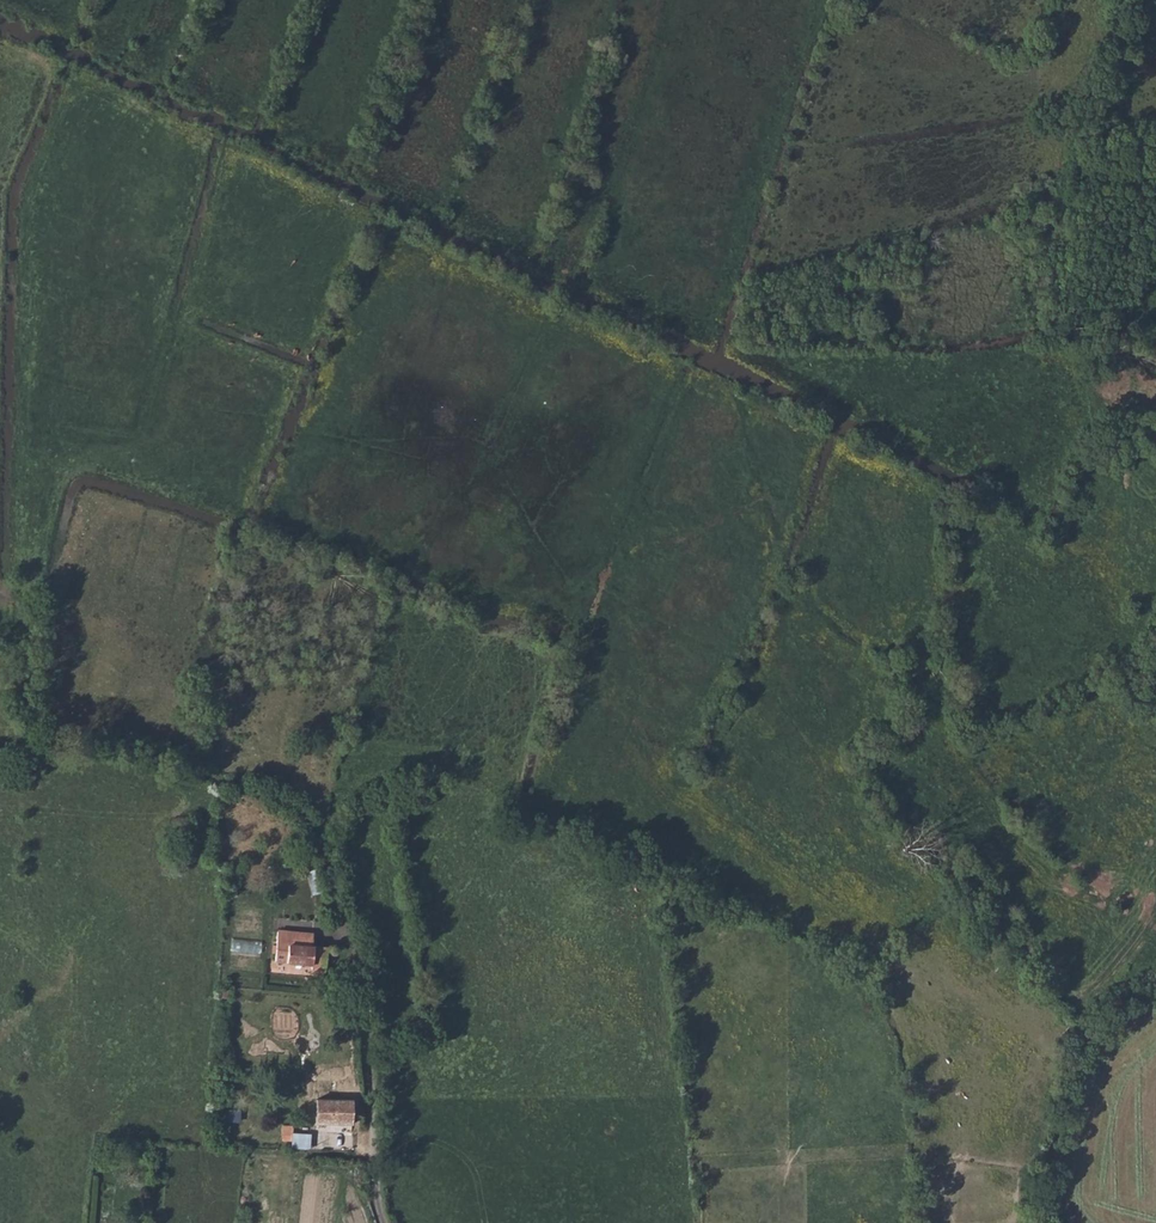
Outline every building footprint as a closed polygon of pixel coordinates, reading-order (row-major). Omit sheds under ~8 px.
[(277,930),(275,960),(312,965),(311,974),(324,975),(325,947),(312,947),(312,934),(277,930)] [(348,1106),(314,1107),(314,1130),(349,1129),(348,1106)] [(283,1123),(282,1140),(291,1140),(291,1147),(311,1148),(311,1131),(293,1131),(294,1124),(283,1123)]
